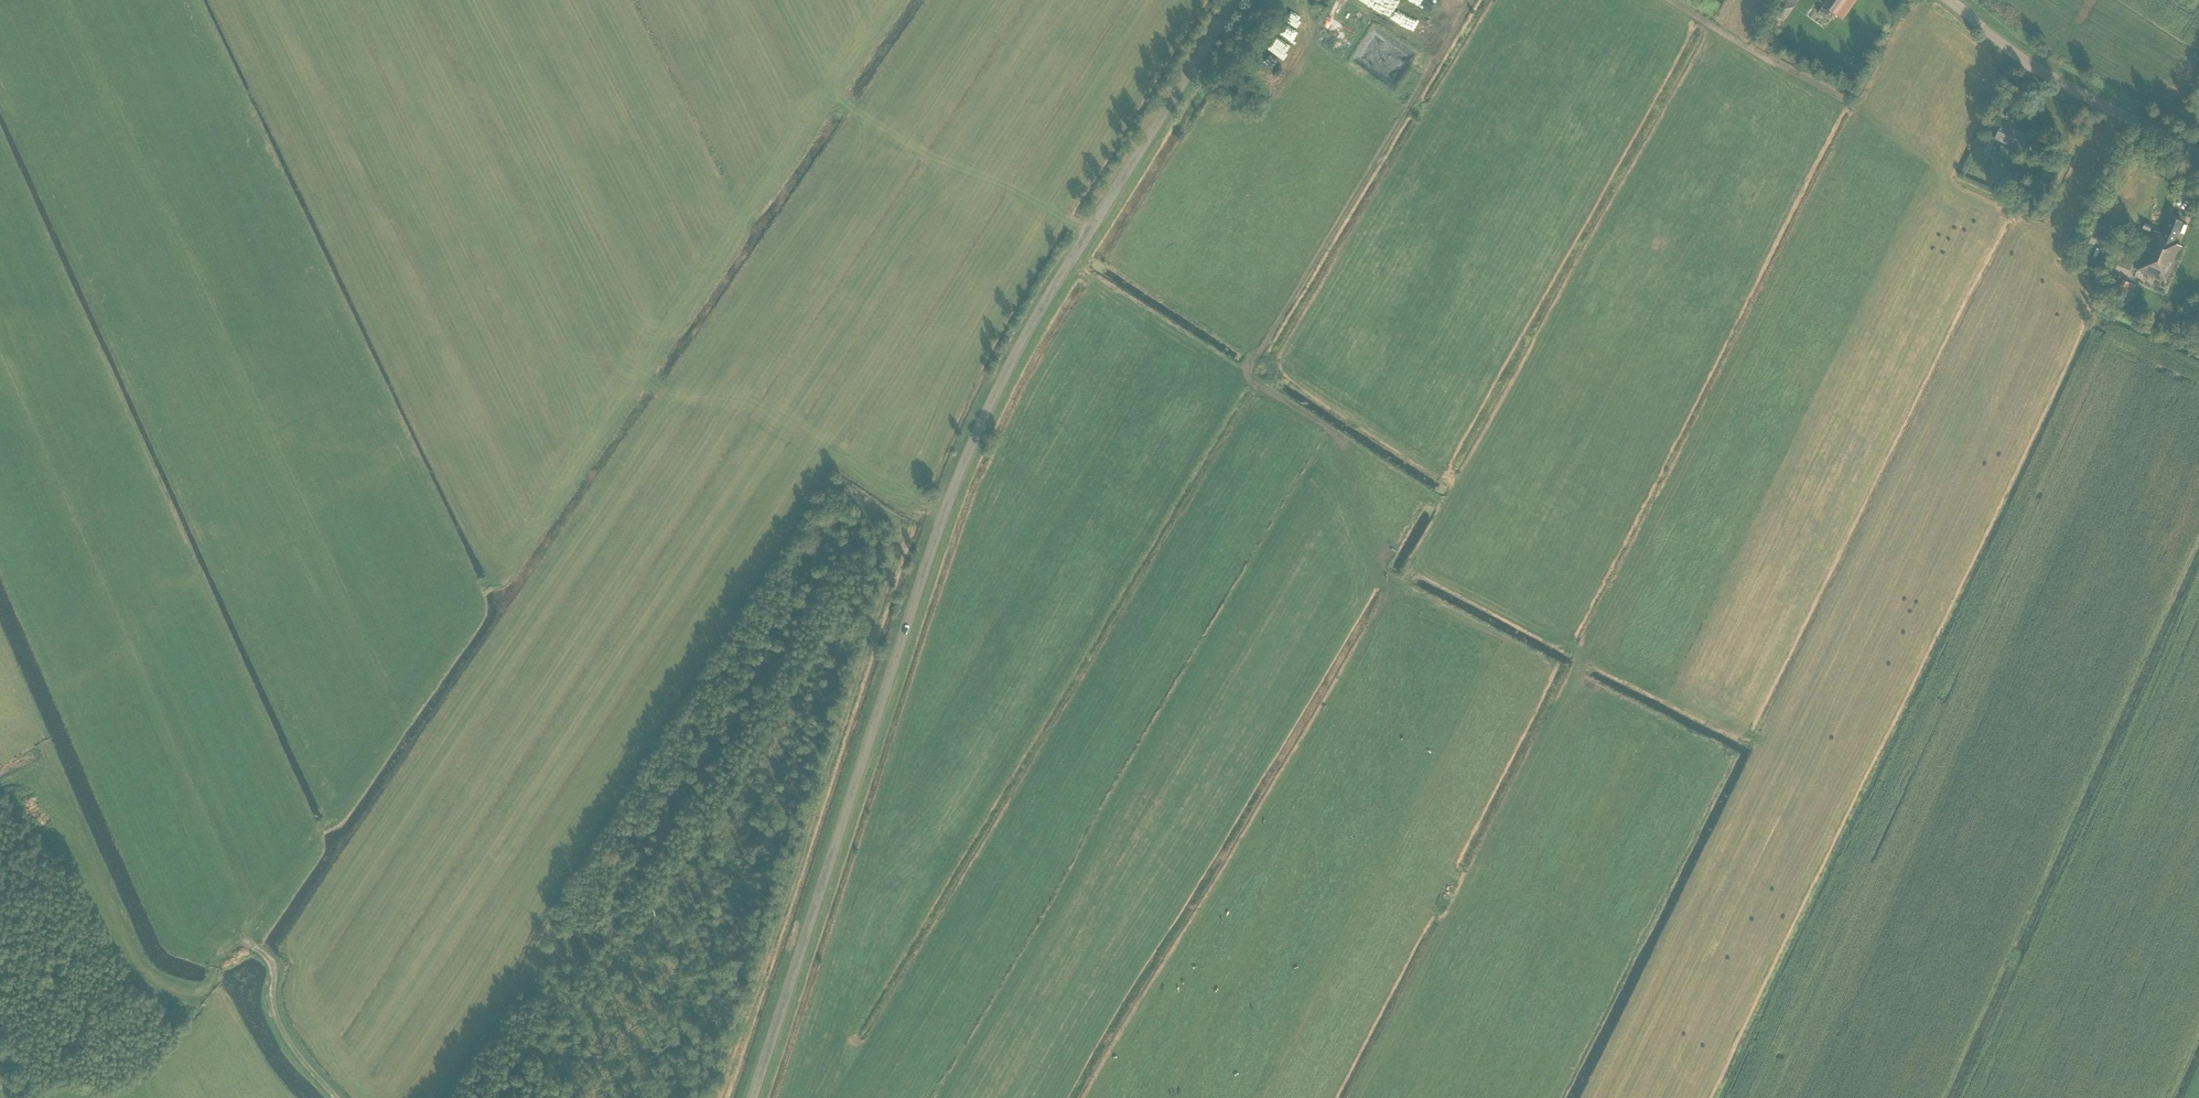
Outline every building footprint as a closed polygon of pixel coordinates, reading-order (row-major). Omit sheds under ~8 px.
[(1799,2),(1796,0),(1785,0),(1776,13),(1785,20),(1799,2)] [(1848,0),(1828,0),(1824,6),(1837,15),(1848,0)] [(1423,32),(1428,19),(1413,14),(1408,27),(1423,32)] [(2022,150),(2029,135),(2009,127),(2011,124),(2004,121),(1996,138),(2022,150)] [(1989,155),(1996,139),(1994,139),(1995,137),(1987,134),(1980,152),(1989,155)] [(2174,243),(2183,222),(2172,217),(2164,234),(2154,230),(2137,269),(2166,282),(2182,246),(2174,243)] [(2150,231),(2152,226),(2145,223),(2143,228),(2150,231)] [(2088,258),(2097,240),(2087,235),(2078,253),(2088,258)] [(2131,300),(2137,286),(2119,278),(2113,292),(2131,300)]
